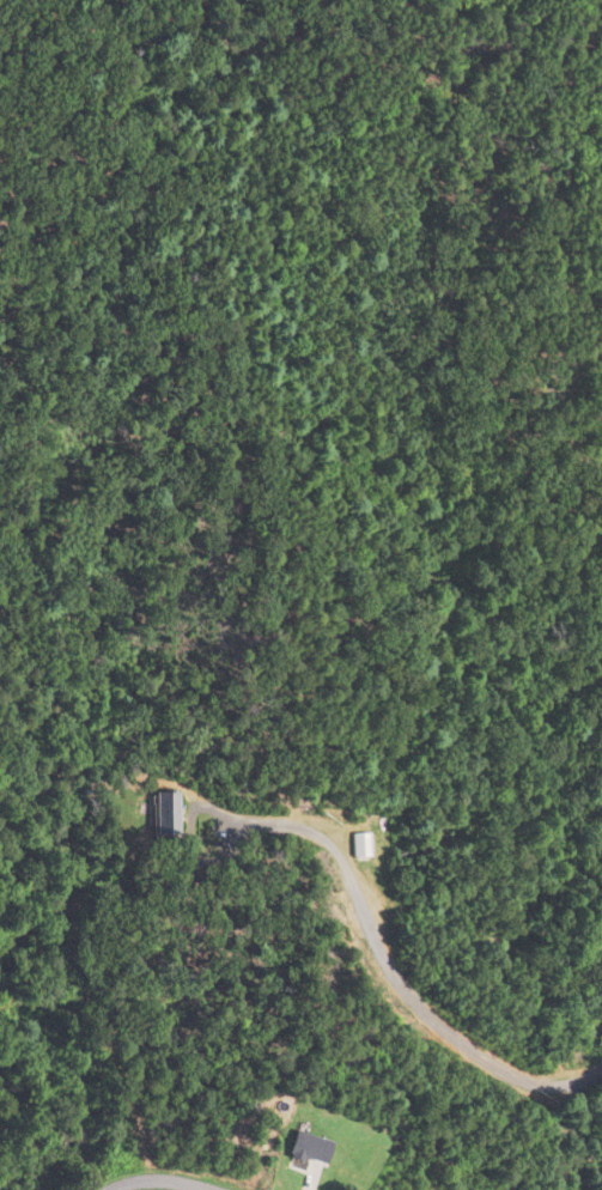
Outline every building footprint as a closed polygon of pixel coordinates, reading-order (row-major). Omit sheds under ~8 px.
[(147,796),(147,833),(173,833),(173,796),(147,796)] [(282,1154),(317,1166),(325,1143),(290,1130),(282,1154)]
